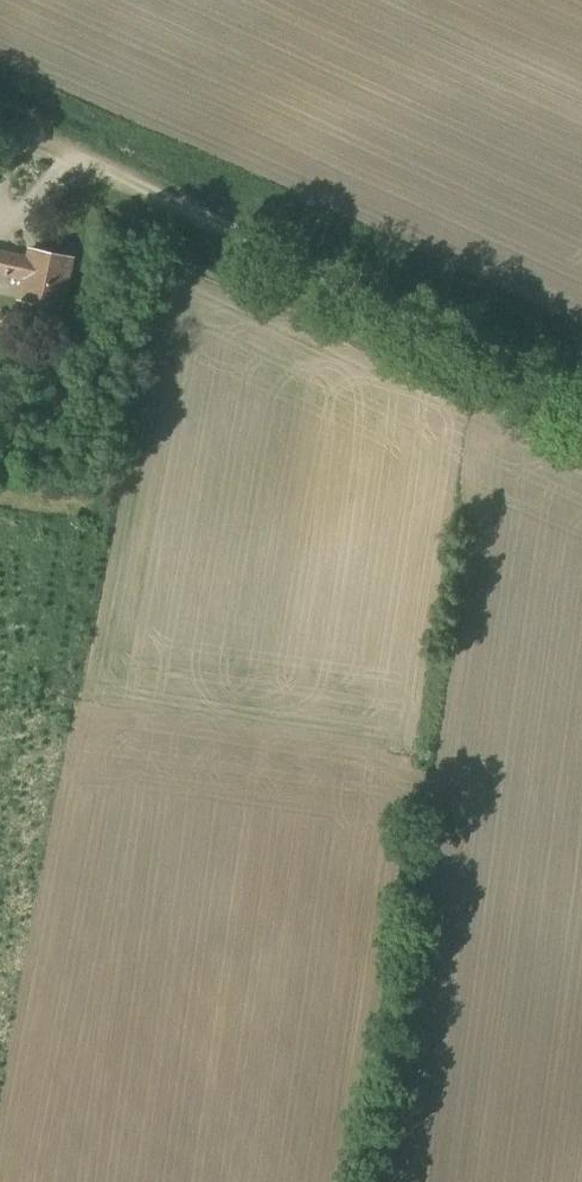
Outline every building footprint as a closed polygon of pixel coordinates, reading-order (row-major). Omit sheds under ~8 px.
[(0,249),(0,276),(23,281),(19,299),(60,308),(71,256),(30,248),(28,255),(0,249)]
